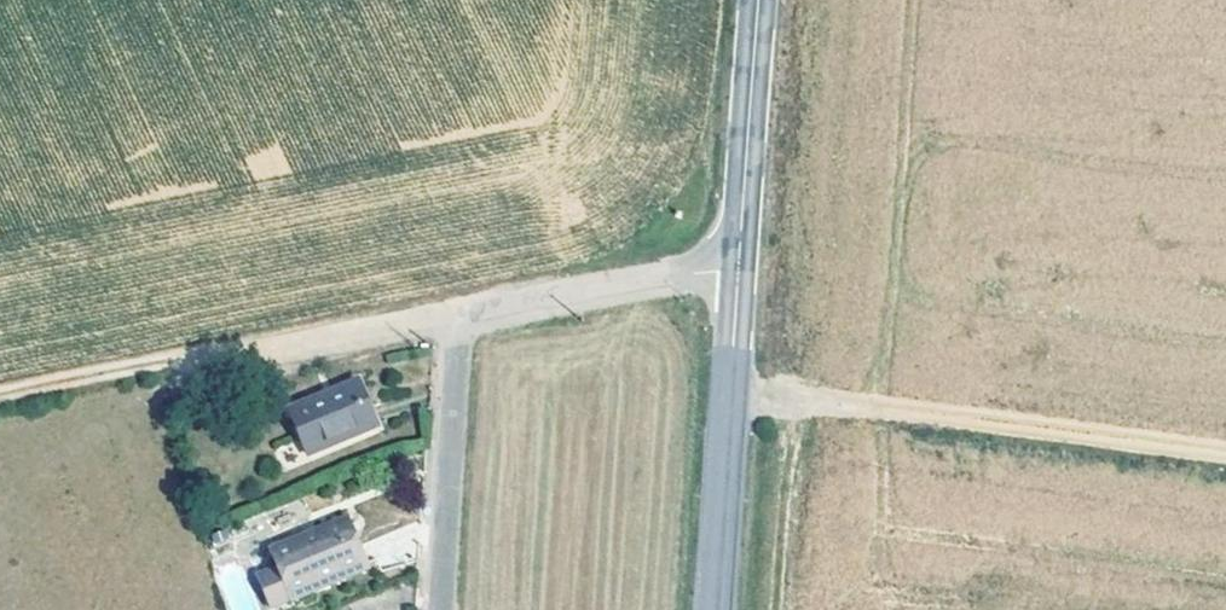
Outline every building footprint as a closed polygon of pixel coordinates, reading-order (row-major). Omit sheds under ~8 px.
[(329,420),(326,412),(292,426),(311,473),(380,444),(361,397),(344,404),(348,412),(329,420)] [(344,404),(326,412),(329,420),(348,412),(344,404)] [(314,547),(274,563),(292,609),(308,609),(370,586),(350,534),(332,540),(335,550),(317,556),(314,547)] [(332,540),(314,547),(317,556),(335,550),(332,540)]
